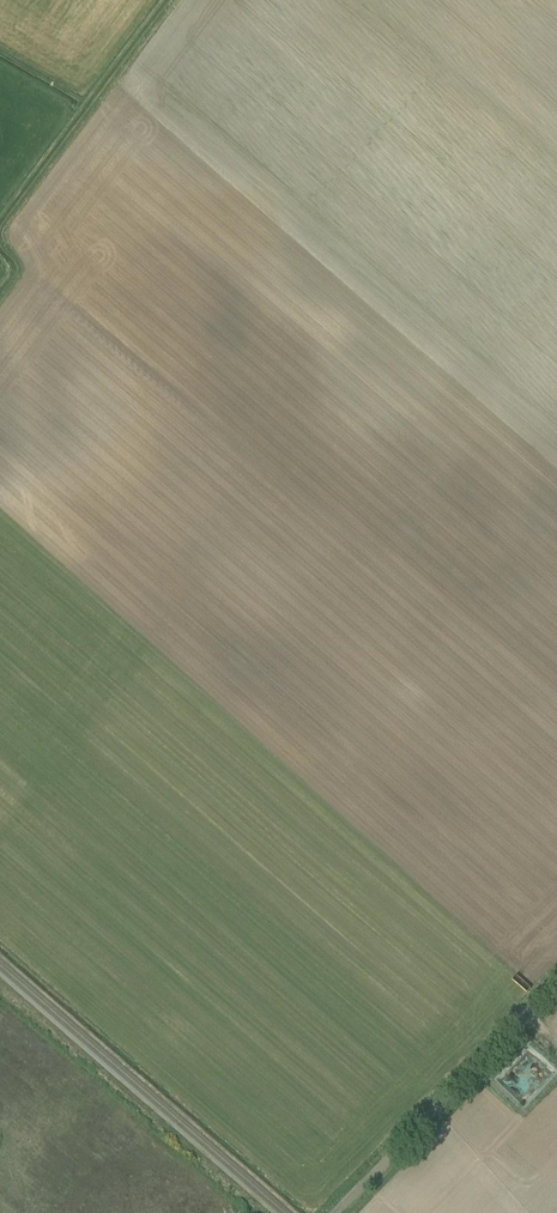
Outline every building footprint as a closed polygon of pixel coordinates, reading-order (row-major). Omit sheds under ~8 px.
[(512,1060),(496,1078),(527,1107),(536,1097),(515,1077),(522,1070),(512,1060)] [(532,1084),(540,1086),(542,1079),(533,1077),(532,1084)]
